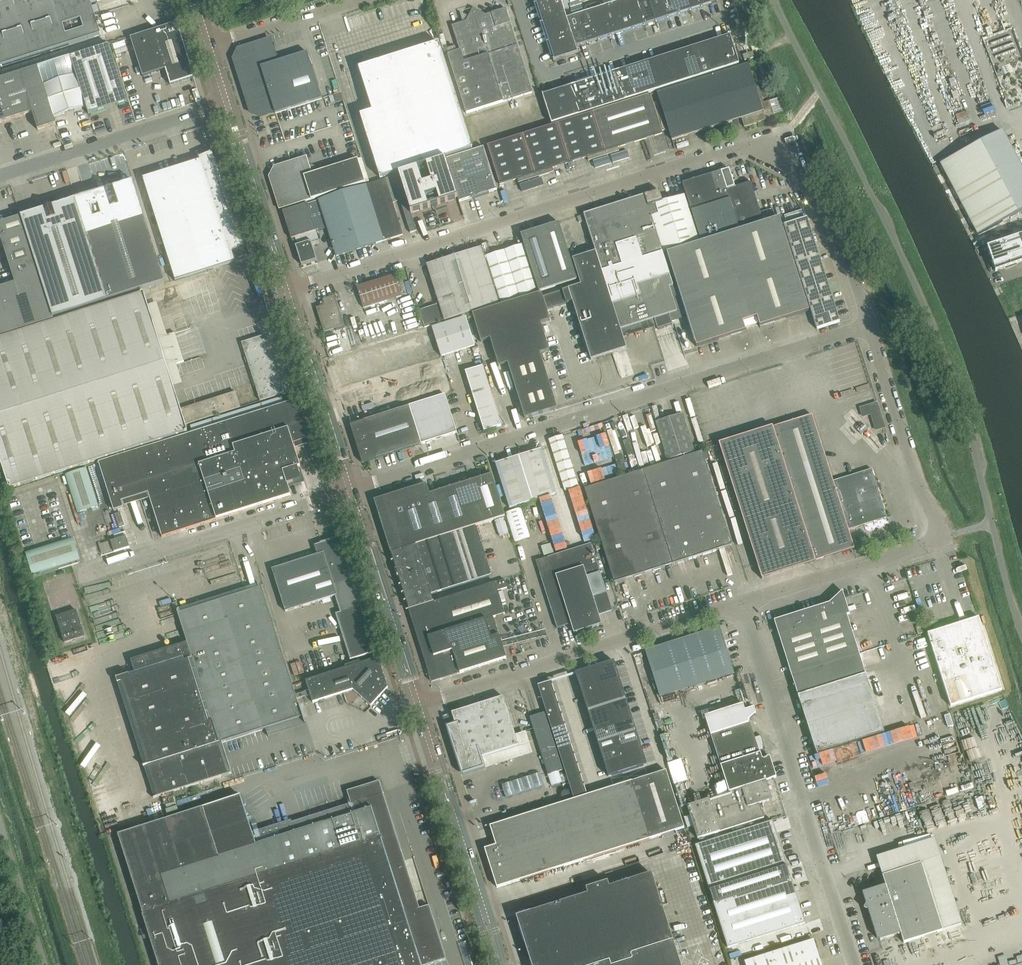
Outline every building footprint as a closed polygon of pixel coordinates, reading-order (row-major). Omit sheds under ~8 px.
[(101,36),(90,0),(0,0),(0,68),(101,36)] [(542,24),(542,25),(543,25),(554,61),(553,61),(554,62),(578,54),(578,53),(577,53),(576,48),(599,41),(702,8),(717,3),(717,4),(718,4),(716,0),(627,0),(567,19),(561,0),(535,0),(542,24)] [(452,26),(460,52),(454,53),(448,55),(466,114),(532,93),(506,9),(486,16),(473,9),(469,15),(466,22),(452,26)] [(177,24),(131,39),(143,77),(166,70),(168,78),(171,86),(195,78),(183,42),(177,24)] [(543,95),(542,95),(543,97),(552,125),(739,65),(730,35),(729,36),(714,41),(554,92),(543,96),(543,95)] [(239,50),(234,60),(251,113),(260,117),(275,112),(275,114),(322,100),(308,55),(307,53),(303,54),(295,57),(287,59),(283,61),(282,61),(281,59),(280,57),(278,56),(277,55),(275,56),(273,49),(270,40),(239,50)] [(359,69),(373,113),(370,114),(365,115),(361,117),(379,173),(380,179),(472,150),(439,44),(435,45),(427,48),(420,50),(412,52),(405,55),(398,57),(391,59),(384,61),(377,64),(362,68),(359,69)] [(756,44),(750,46),(753,53),(758,51),(756,44)] [(109,45),(71,58),(89,115),(127,103),(109,45)] [(753,53),(743,56),(745,61),(754,58),(753,53)] [(748,64),(657,93),(672,141),(741,119),(744,128),(785,115),(780,99),(764,104),(759,87),(756,88),(748,64)] [(0,80),(0,97),(8,121),(32,113),(38,131),(56,125),(38,68),(0,80)] [(76,75),(44,86),(54,118),(86,107),(76,75)] [(618,148),(662,134),(650,96),(596,113),(610,155),(619,152),(618,148)] [(554,172),(553,169),(587,158),(588,162),(610,155),(596,113),(551,127),(488,147),(500,185),(517,180),(518,184),(554,172)] [(956,117),(960,126),(971,122),(967,113),(956,117)] [(980,143),(1018,214),(1021,212),(1021,168),(1003,131),(980,143)] [(484,148),(446,160),(459,202),(473,198),(474,200),(480,199),(479,196),(486,194),(497,191),(484,148)] [(200,161),(143,179),(175,282),(236,263),(233,254),(246,249),(249,256),(249,255),(242,240),(239,231),(235,222),(232,213),(237,212),(222,175),(221,175),(212,153),(199,158),(200,161)] [(276,169),(272,178),(282,210),(366,183),(358,160),(356,160),(348,163),(339,166),(330,168),(322,171),(317,173),(316,168),(314,168),(312,167),(310,167),(309,165),(308,159),(292,164),(276,169)] [(446,160),(398,175),(406,200),(411,215),(458,200),(459,203),(460,203),(459,202),(446,160)] [(721,172),(683,184),(701,241),(763,221),(751,182),(735,187),(729,169),(721,172)] [(366,186),(384,242),(403,236),(393,204),(400,202),(406,200),(398,175),(370,184),(366,186)] [(76,200),(108,301),(165,283),(133,182),(76,200)] [(366,186),(319,201),(327,228),(336,257),(384,242),(366,186)] [(645,196),(663,253),(699,242),(685,196),(663,202),(659,191),(645,196)] [(596,253),(573,260),(579,280),(663,253),(645,196),(584,215),(596,253)] [(21,217),(26,232),(31,247),(36,262),(40,276),(54,319),(108,301),(76,200),(21,217)] [(406,200),(400,202),(408,225),(414,223),(411,215),(406,200)] [(307,204),(282,212),(291,240),(295,239),(308,234),(327,228),(319,201),(307,204)] [(0,224),(0,236),(1,240),(26,232),(21,217),(0,224)] [(779,219),(667,254),(685,310),(697,347),(746,332),(741,318),(756,314),(760,327),(809,312),(779,219)] [(818,330),(840,323),(807,219),(784,226),(817,330),(817,331),(818,330)] [(577,280),(559,223),(521,235),(539,292),(577,280)] [(26,232),(1,240),(6,255),(31,247),(26,232)] [(296,247),(302,266),(300,266),(300,267),(317,261),(314,252),(308,234),(295,239),(297,246),(296,247)] [(987,248),(995,272),(1005,269),(1017,265),(1016,265),(1021,263),(1021,236),(987,248)] [(486,258),(501,304),(538,292),(524,245),(486,258)] [(31,247),(6,255),(11,270),(36,262),(31,247)] [(439,305),(419,311),(425,328),(500,304),(482,248),(427,265),(439,305)] [(581,286),(569,290),(573,303),(591,361),(627,350),(622,335),(624,334),(656,323),(658,330),(672,325),(670,319),(682,315),(673,287),(663,253),(579,280),(581,286)] [(36,262),(11,270),(15,284),(40,276),(36,262)] [(386,302),(402,297),(395,275),(357,287),(364,309),(386,302)] [(0,289),(0,299),(11,334),(54,320),(54,319),(40,276),(15,284),(0,289)] [(573,303),(569,290),(543,298),(547,311),(573,303)] [(0,340),(0,459),(10,490),(188,433),(186,426),(241,408),(236,393),(181,410),(144,294),(0,340)] [(542,294),(472,315),(481,343),(490,340),(499,367),(508,365),(525,420),(534,417),(557,409),(540,355),(550,352),(541,324),(550,321),(547,311),(543,298),(542,294)] [(334,296),(322,300),(323,301),(324,304),(323,306),(317,308),(316,308),(324,333),(332,330),(336,329),(337,332),(346,329),(342,318),(341,318),(334,296)] [(11,334),(0,299),(0,337),(11,334)] [(450,323),(459,351),(475,346),(466,318),(450,323)] [(433,328),(442,357),(459,351),(450,323),(433,328)] [(266,336),(242,344),(260,402),(284,394),(266,336)] [(483,367),(466,372),(484,432),(502,426),(483,367)] [(445,396),(421,403),(433,441),(457,434),(445,396)] [(294,484),(294,483),(302,481),(300,477),(300,476),(298,469),(301,468),(293,444),(309,439),(297,401),(99,464),(114,512),(124,509),(122,502),(148,494),(162,538),(292,497),(288,485),(294,484)] [(421,403),(410,407),(421,445),(433,441),(421,403)] [(877,403),(861,409),(863,417),(871,415),(876,431),(885,428),(877,403)] [(383,415),(395,453),(421,445),(410,407),(383,415)] [(651,408),(623,417),(640,470),(668,461),(656,423),(651,408)] [(383,415),(350,426),(362,464),(395,453),(383,415)] [(683,415),(656,423),(668,461),(695,453),(683,415)] [(848,531),(887,518),(872,470),(833,482),(812,416),(720,445),(720,444),(719,444),(762,580),(763,579),(762,578),(804,565),(810,563),(854,549),(848,531)] [(623,417),(603,423),(620,477),(640,470),(623,417)] [(563,436),(549,440),(565,492),(579,488),(563,436)] [(704,443),(695,447),(696,452),(706,449),(704,443)] [(542,450),(496,464),(510,509),(556,495),(542,450)] [(725,548),(732,546),(702,452),(585,490),(614,584),(672,565),(672,566),(674,565),(725,548)] [(100,508),(88,470),(65,477),(77,515),(100,508)] [(426,485),(374,501),(391,553),(476,526),(505,517),(492,475),(430,495),(426,485)] [(579,518),(590,515),(583,496),(572,500),(579,518)] [(522,509),(507,513),(516,542),(531,537),(522,509)] [(121,513),(115,515),(119,528),(125,526),(121,513)] [(476,526),(391,553),(391,554),(396,570),(399,578),(407,602),(406,602),(406,603),(409,611),(434,603),(431,595),(492,576),(481,542),(476,528),(476,526)] [(126,537),(111,542),(114,553),(130,548),(126,537)] [(337,596),(342,614),(337,615),(351,660),(350,660),(350,661),(376,652),(375,652),(353,582),(355,582),(340,537),(313,545),(317,556),(272,570),(286,612),(337,596)] [(73,539),(25,554),(32,575),(80,560),(73,539)] [(591,544),(536,562),(557,629),(571,625),(574,634),(602,625),(599,616),(613,611),(591,544)] [(551,544),(541,547),(544,556),(553,554),(551,544)] [(498,591),(507,588),(505,580),(434,603),(409,611),(432,683),(506,659),(494,618),(505,614),(498,591)] [(135,673),(116,679),(153,798),(153,799),(231,774),(232,774),(222,743),(266,729),(267,729),(303,718),(300,710),(301,710),(301,708),(300,708),(297,699),(310,695),(313,703),(353,691),(369,705),(371,707),(388,689),(382,669),(379,659),(375,660),(372,661),(372,659),(360,663),(360,662),(345,667),(346,669),(312,680),(306,682),(309,691),(296,695),(261,586),(261,585),(260,585),(259,584),(258,584),(258,585),(179,609),(179,610),(178,610),(178,611),(177,611),(177,612),(177,613),(187,643),(188,647),(132,664),(135,673)] [(847,616),(850,615),(845,600),(842,592),(829,604),(774,622),(791,676),(792,676),(798,697),(817,755),(884,734),(866,675),(859,654),(847,616)] [(77,611),(57,617),(65,644),(85,637),(77,611)] [(979,618),(928,634),(951,707),(1002,691),(979,618)] [(645,653),(643,653),(644,657),(646,656),(660,698),(734,674),(720,628),(645,652),(645,653)] [(620,679),(614,662),(595,668),(600,685),(620,679)] [(600,685),(595,668),(576,674),(581,692),(600,685)] [(623,690),(620,679),(600,685),(604,696),(623,690)] [(556,695),(552,682),(538,686),(542,699),(556,695)] [(604,696),(600,685),(581,692),(584,702),(604,696)] [(745,688),(737,690),(740,704),(747,703),(745,688)] [(626,700),(623,690),(604,696),(607,706),(626,700)] [(559,705),(556,695),(542,699),(545,709),(559,705)] [(607,706),(604,696),(584,702),(588,712),(607,706)] [(516,737),(503,698),(443,717),(461,775),(464,776),(486,769),(482,758),(519,746),(516,737)] [(630,711),(626,700),(607,706),(610,717),(630,711)] [(562,715),(559,705),(545,709),(548,719),(562,715)] [(743,705),(705,717),(721,767),(758,755),(758,753),(766,750),(761,737),(754,739),(748,721),(756,714),(754,709),(745,711),(743,705)] [(610,717),(607,706),(588,712),(591,723),(610,717)] [(633,721),(630,711),(610,717),(614,727),(633,721)] [(535,716),(530,718),(548,776),(560,772),(563,771),(545,713),(535,716)] [(565,725),(562,715),(548,719),(552,729),(565,725)] [(614,727),(610,717),(591,723),(594,733),(614,727)] [(636,732),(633,721),(614,727),(617,738),(636,732)] [(568,735),(565,725),(552,729),(555,739),(568,735)] [(617,738),(614,727),(594,733),(598,744),(617,738)] [(640,742),(636,732),(617,738),(620,748),(640,742)] [(522,734),(516,737),(519,746),(482,758),(486,769),(528,756),(533,754),(526,733),(522,734)] [(571,745),(568,735),(555,739),(558,749),(571,745)] [(620,748),(617,738),(598,744),(601,754),(620,748)] [(643,753),(640,742),(620,748),(624,759),(643,753)] [(575,755),(571,745),(558,749),(561,759),(575,755)] [(624,759),(620,748),(601,754),(604,765),(624,759)] [(647,765),(646,764),(643,753),(624,759),(628,771),(647,765)] [(772,800),(771,797),(767,782),(777,778),(775,773),(770,758),(763,760),(761,754),(721,767),(729,793),(687,807),(690,817),(685,818),(688,828),(693,826),(698,840),(764,819),(760,804),(772,800)] [(578,765),(575,755),(561,759),(564,769),(578,765)] [(628,771),(624,759),(604,765),(608,775),(608,777),(628,771)] [(581,775),(578,765),(564,769),(565,773),(567,779),(581,775)] [(496,846),(485,850),(497,888),(650,840),(684,829),(666,772),(632,782),(588,796),(574,800),(573,800),(490,827),(496,846)] [(560,772),(548,776),(552,787),(558,785),(563,784),(560,774),(560,772)] [(569,784),(565,773),(560,774),(563,784),(564,786),(569,784)] [(541,774),(502,786),(506,798),(544,786),(541,774)] [(584,785),(581,775),(567,779),(571,789),(584,785)] [(446,960),(429,906),(420,909),(379,782),(347,792),(351,804),(292,823),(291,821),(252,833),(247,816),(249,815),(244,807),(246,806),(240,797),(203,808),(118,835),(143,913),(142,913),(142,914),(143,913),(144,915),(143,916),(159,964),(430,964),(446,960)] [(588,796),(584,785),(571,789),(574,800),(588,796)] [(571,798),(572,797),(572,795),(571,793),(570,792),(568,791),(566,791),(564,791),(563,792),(562,794),(561,795),(561,797),(562,799),(563,800),(564,801),(566,802),(567,802),(569,801),(570,800),(571,798)] [(773,822),(696,846),(714,903),(733,897),(791,879),(787,867),(776,833),(773,824),(773,822)] [(885,886),(863,893),(866,904),(864,909),(869,912),(877,939),(880,941),(901,934),(904,944),(943,932),(921,864),(883,876),(882,877),(885,886)] [(532,964),(680,964),(678,957),(652,875),(610,888),(607,881),(586,888),(588,895),(517,918),(532,964)] [(805,924),(804,922),(791,879),(714,903),(728,948),(805,924)] [(799,943),(814,939),(812,934),(798,939),(799,943)] [(817,950),(813,941),(745,962),(746,964),(821,964),(820,960),(821,959),(819,955),(818,955),(817,950)]
